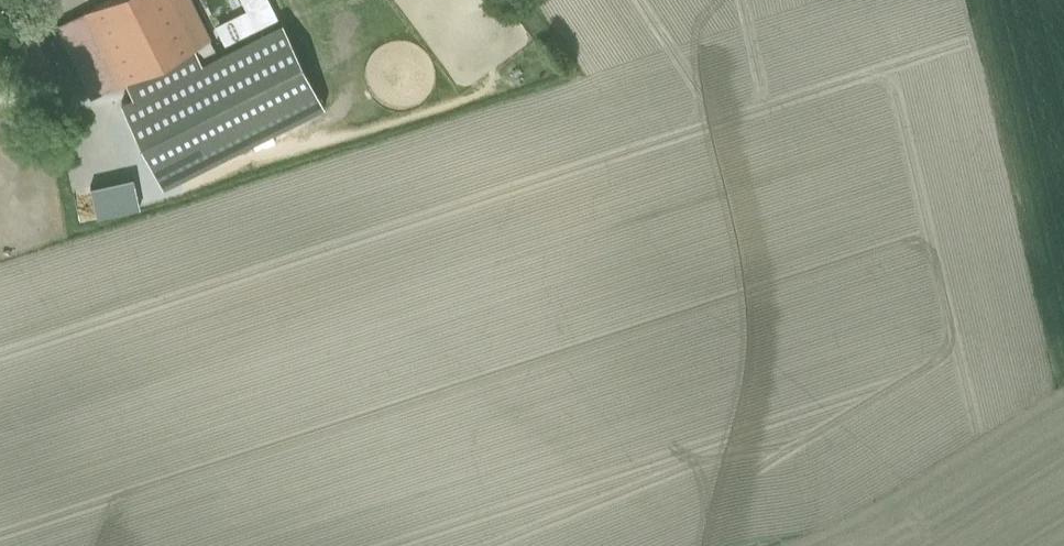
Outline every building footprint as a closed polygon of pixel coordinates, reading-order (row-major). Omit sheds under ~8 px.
[(66,44),(92,97),(124,81),(131,96),(200,61),(193,47),(210,38),(191,0),(105,0),(56,24),(66,44)] [(200,61),(131,96),(119,102),(161,187),(323,106),(280,20),(200,61)]
